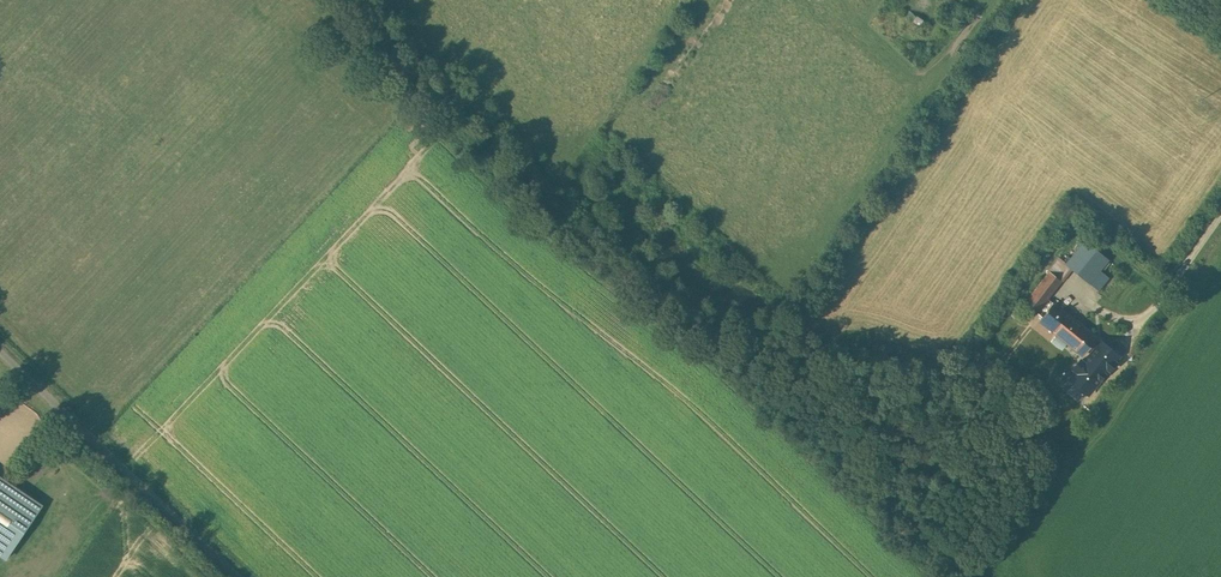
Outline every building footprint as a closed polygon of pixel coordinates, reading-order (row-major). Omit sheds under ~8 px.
[(1065,264),(1070,268),(1089,283),(1108,260),(1084,241),(1065,264)] [(1065,264),(1059,258),(1048,271),(1049,272),(1049,271),(1060,281),(1070,268),(1065,264)] [(1049,272),(1023,305),(1034,314),(1060,281),(1049,271),(1049,272)] [(1096,338),(1054,303),(1040,320),(1082,355),(1096,338)] [(6,557),(41,505),(0,477),(0,553),(6,557)]
